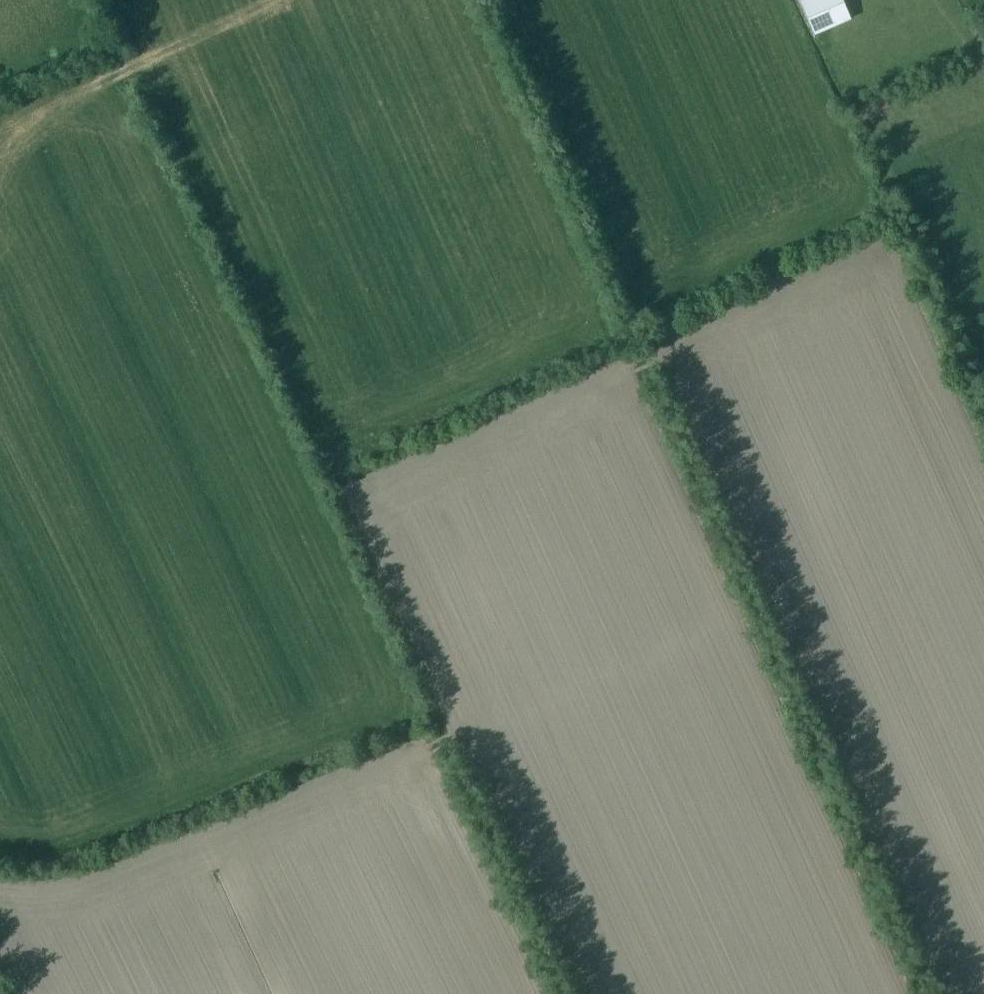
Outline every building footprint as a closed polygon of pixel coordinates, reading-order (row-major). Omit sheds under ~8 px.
[(814,35),(851,19),(843,0),(799,0),(814,35)]
